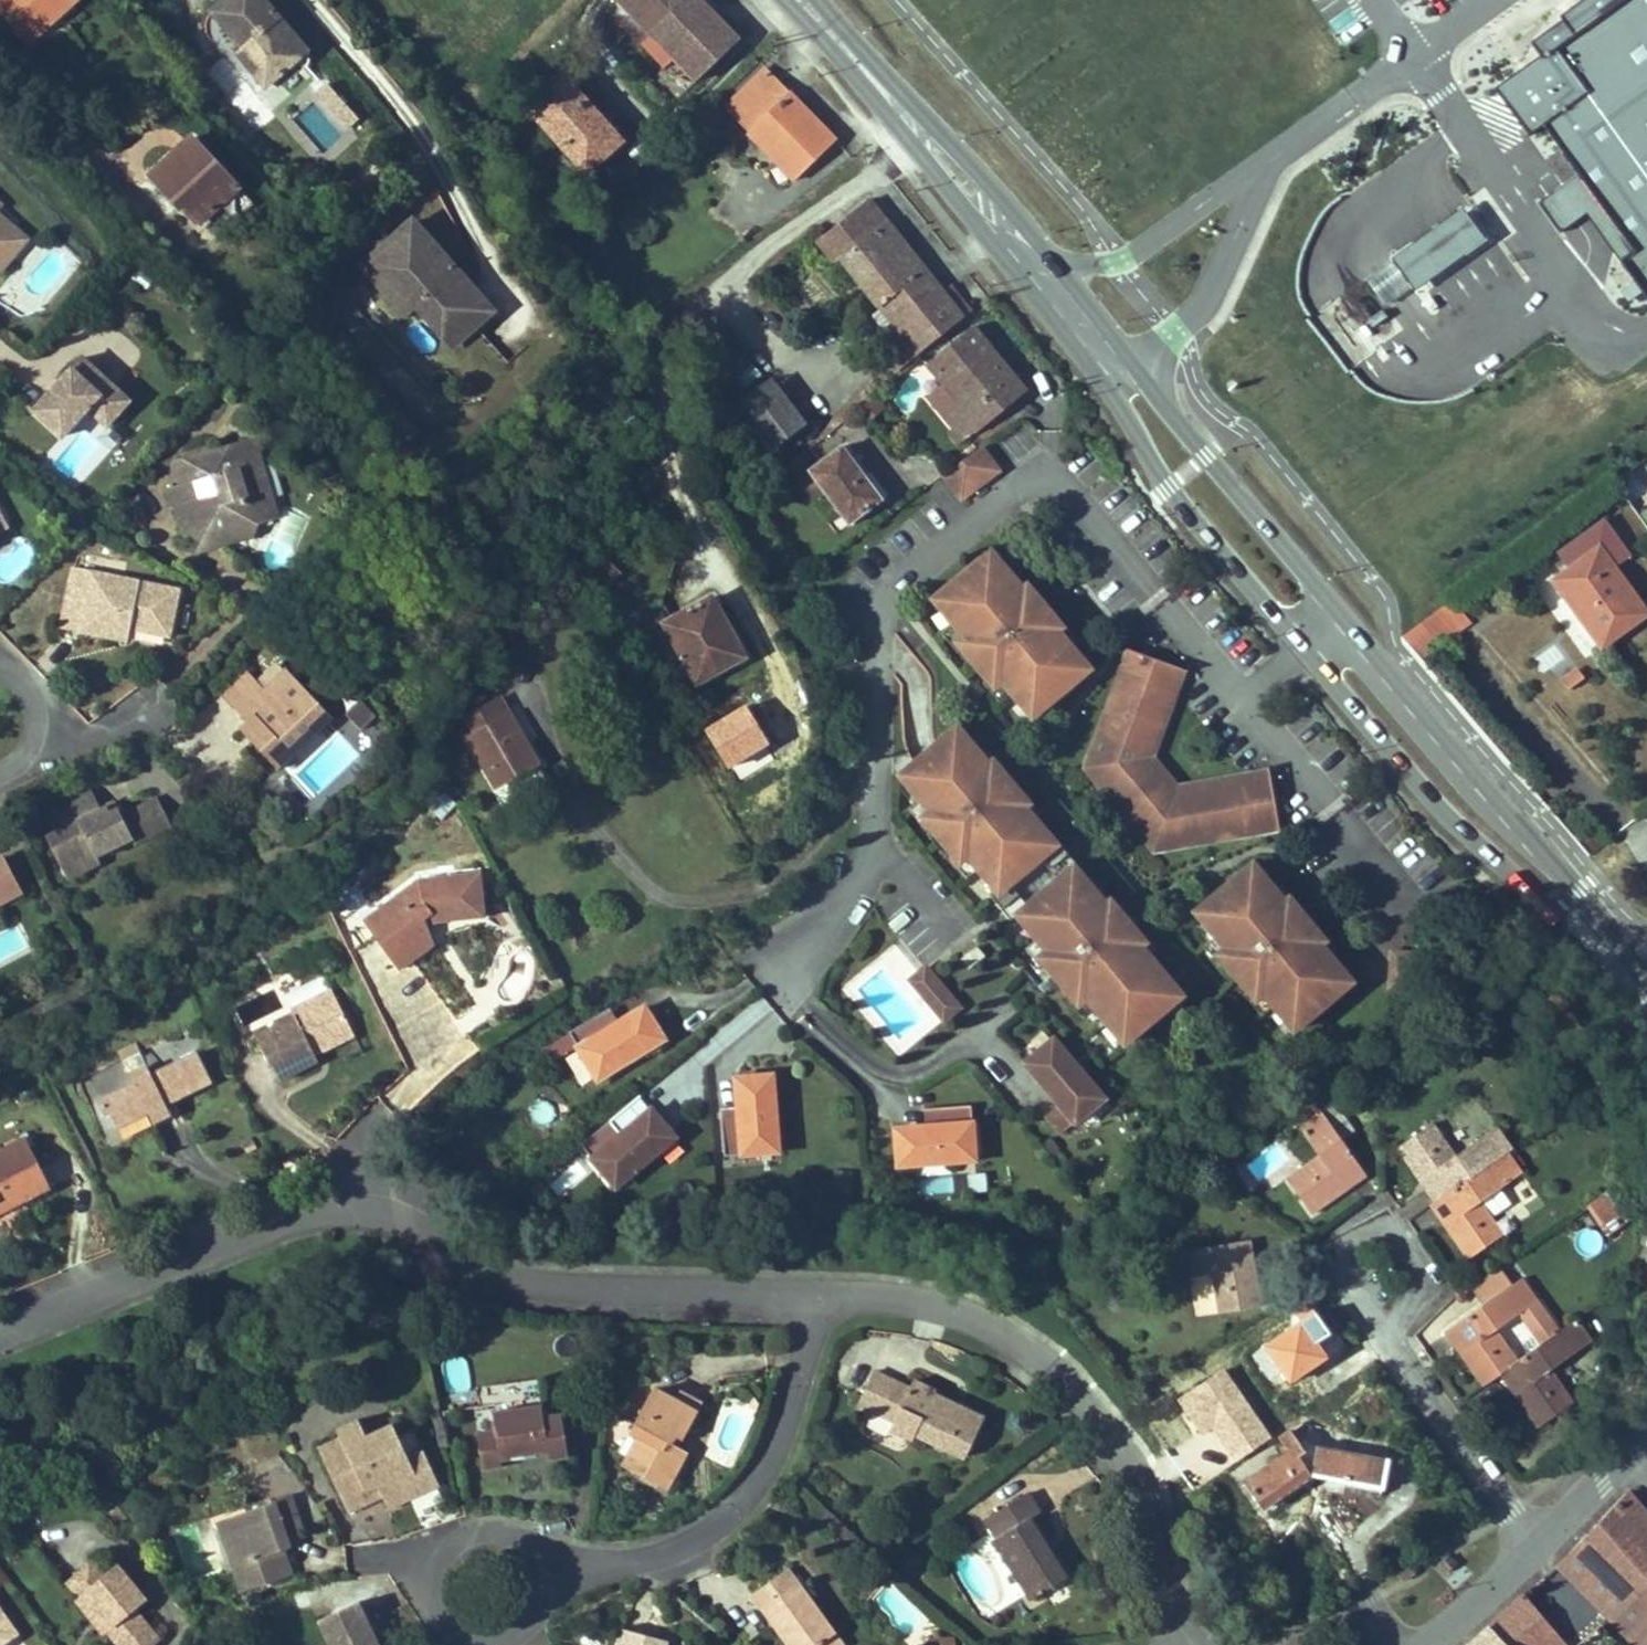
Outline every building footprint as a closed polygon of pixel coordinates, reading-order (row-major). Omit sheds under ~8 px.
[(75,0),(0,0),(0,12),(31,43),(75,0)] [(300,58),(272,25),(280,18),(265,0),(225,0),(211,12),(243,48),(237,53),(259,79),(274,80),(300,58)] [(739,42),(699,0),(620,0),(634,15),(623,25),(639,41),(649,31),(697,81),(739,42)] [(1492,80),(1529,129),(1541,119),(1633,246),(1621,255),(1646,291),(1646,0),(1562,0),(1553,7),(1557,12),(1529,32),(1539,47),(1492,80)] [(308,51),(280,18),(272,25),(300,58),(308,51)] [(803,105),(767,68),(725,108),(795,180),(836,140),(803,105)] [(622,141),(565,76),(529,108),(586,173),(622,141)] [(291,115),(330,155),(363,122),(324,82),(291,115)] [(238,188),(192,138),(147,179),(176,211),(180,207),(197,225),(218,206),(238,188)] [(233,223),(253,204),(238,188),(218,206),(233,223)] [(911,254),(868,200),(818,240),(838,265),(844,259),(899,328),(877,346),(898,371),(963,318),(911,254)] [(1418,292),(1488,239),(1462,205),(1392,258),(1418,292)] [(0,271),(16,253),(3,242),(14,228),(0,216),(0,271)] [(460,275),(413,222),(373,257),(416,305),(452,347),(492,311),(470,285),(460,275)] [(16,253),(27,240),(14,228),(3,242),(16,253)] [(416,305),(373,257),(362,266),(405,315),(416,305)] [(478,278),(469,267),(460,275),(470,285),(478,278)] [(1025,389),(973,326),(927,364),(945,385),(962,406),(946,419),(957,432),(952,436),(959,443),(963,439),(964,441),(1025,389)] [(107,425),(129,401),(82,358),(60,383),(64,386),(54,398),(50,394),(34,411),(63,437),(88,408),(107,425)] [(806,423),(773,379),(737,406),(770,450),(806,423)] [(54,398),(64,386),(60,383),(50,394),(54,398)] [(962,406),(945,385),(929,398),(946,419),(962,406)] [(253,445),(178,466),(183,484),(164,490),(169,509),(175,508),(183,536),(195,533),(207,529),(212,544),(220,541),(231,539),(227,526),(249,519),(272,513),(253,445)] [(882,499),(842,446),(797,480),(812,500),(824,490),(849,524),(882,499)] [(998,471),(980,448),(945,475),(962,498),(998,471)] [(0,511),(0,533),(9,528),(0,511)] [(227,526),(231,539),(252,532),(249,519),(227,526)] [(1646,613),(1614,568),(1630,556),(1604,520),(1558,553),(1569,569),(1554,581),(1602,646),(1646,613)] [(200,548),(212,544),(207,529),(195,533),(200,548)] [(1000,562),(991,551),(980,560),(989,571),(1000,562)] [(1060,633),(1045,615),(1042,618),(1032,607),(1036,604),(1021,586),(1017,590),(1008,580),(1013,576),(1000,562),(989,571),(980,560),(934,599),(955,625),(964,635),(956,642),(995,687),(1002,681),(1011,692),(1033,717),(1079,678),(1070,667),(1081,657),(1069,643),(1065,646),(1056,636),(1060,633)] [(61,628),(108,637),(122,627),(129,629),(170,637),(181,589),(73,567),(61,628)] [(744,656),(712,598),(673,620),(664,605),(642,617),(688,698),(703,690),(699,682),(744,656)] [(1419,660),(1469,624),(1451,600),(1402,636),(1419,660)] [(1045,615),(1036,604),(1032,607),(1042,618),(1045,615)] [(964,635),(955,625),(948,631),(956,642),(964,635)] [(122,627),(108,637),(126,640),(129,629),(122,627)] [(1539,652),(1554,676),(1573,664),(1557,640),(1539,652)] [(1145,758),(1178,667),(1130,649),(1086,768),(1115,803),(1155,770),(1145,758)] [(1079,678),(1090,668),(1081,657),(1070,667),(1079,678)] [(281,767),(323,729),(301,705),(314,693),(289,666),(268,685),(262,678),(236,702),(250,717),(242,724),(281,767)] [(236,702),(262,678),(252,667),(226,691),(236,702)] [(1011,692),(1002,681),(995,687),(1004,698),(1011,692)] [(336,717),(314,693),(301,705),(323,729),(336,717)] [(537,763),(499,698),(467,716),(477,734),(469,738),(497,786),(537,763)] [(360,703),(347,727),(369,739),(382,715),(360,703)] [(956,747),(967,738),(958,727),(947,736),(956,747)] [(1027,809),(1013,793),(1011,795),(999,781),(1002,779),(988,762),(984,766),(975,756),(979,752),(967,738),(956,747),(947,736),(900,775),(922,801),(931,811),(923,818),(961,863),(969,857),(978,868),(999,893),(1046,854),(1037,843),(1048,834),(1035,819),(1031,823),(1023,813),(1027,809)] [(1126,816),(1166,783),(1155,770),(1115,803),(1126,816)] [(1279,828),(1270,777),(1175,794),(1166,783),(1126,816),(1155,850),(1279,828)] [(1013,793),(1002,779),(999,781),(1011,795),(1013,793)] [(172,826),(158,797),(122,814),(119,808),(111,812),(108,806),(99,810),(91,794),(49,815),(57,831),(47,836),(62,867),(94,851),(98,857),(133,840),(135,845),(172,826)] [(931,811),(922,801),(914,807),(923,818),(931,811)] [(119,808),(115,802),(108,806),(111,812),(119,808)] [(67,877),(99,861),(98,857),(94,851),(62,867),(67,877)] [(1016,914),(1063,875),(1046,854),(999,893),(1016,914)] [(23,891),(4,857),(0,859),(0,903),(23,891)] [(978,868),(969,857),(961,863),(970,874),(978,868)] [(1251,884),(1262,875),(1253,864),(1242,873),(1251,884)] [(1074,866),(1063,875),(1072,886),(1083,877),(1074,866)] [(425,923),(424,919),(432,916),(437,922),(485,917),(485,916),(493,915),(493,904),(484,905),(482,873),(420,882),(364,920),(399,970),(435,945),(425,923)] [(1318,949),(1322,946),(1307,928),(1304,931),(1294,920),(1298,917),(1283,899),(1279,903),(1270,893),(1275,889),(1262,875),(1251,884),(1242,873),(1196,912),(1217,937),(1226,948),(1218,955),(1256,1000),(1264,994),(1273,1005),(1294,1030),(1341,991),(1332,980),(1343,971),(1331,956),(1326,960),(1318,949)] [(1147,962),(1139,952),(1143,948),(1130,932),(1127,934),(1115,920),(1118,918),(1104,902),(1100,905),(1092,895),(1096,892),(1083,877),(1072,886),(1063,875),(1016,914),(1038,940),(1047,950),(1039,957),(1079,1004),(1087,998),(1095,1009),(1124,1043),(1171,1004),(1162,993),(1173,984),(1151,959),(1147,962)] [(1283,899),(1275,889),(1270,893),(1279,903),(1283,899)] [(1307,928),(1298,917),(1294,920),(1304,931),(1307,928)] [(1130,932),(1118,918),(1115,920),(1127,934),(1130,932)] [(1226,948),(1217,937),(1209,944),(1218,955),(1226,948)] [(1047,950),(1038,940),(1030,946),(1039,957),(1047,950)] [(970,968),(986,953),(978,945),(962,959),(970,968)] [(1331,956),(1322,946),(1318,949),(1326,960),(1331,956)] [(916,985),(931,973),(926,967),(911,980),(916,985)] [(1352,982),(1343,971),(1332,980),(1341,991),(1352,982)] [(959,1007),(931,973),(916,985),(944,1019),(959,1007)] [(292,1007),(327,986),(320,974),(285,995),(292,1007)] [(295,1018),(257,1036),(278,1079),(317,1060),(311,1047),(350,1027),(331,990),(291,1010),(295,1018)] [(1273,1005),(1264,994),(1256,1000),(1265,1011),(1273,1005)] [(1095,1009),(1087,998),(1079,1004),(1088,1015),(1095,1009)] [(606,1074),(664,1039),(645,1008),(619,1023),(611,1028),(602,1012),(541,1049),(550,1065),(557,1062),(588,1043),(606,1074)] [(610,1008),(602,1012),(611,1028),(619,1023),(610,1008)] [(1103,1098),(1053,1039),(1025,1063),(1060,1103),(1046,1115),(1062,1133),(1103,1098)] [(118,1052),(131,1076),(148,1068),(135,1043),(118,1052)] [(606,1074),(588,1043),(557,1062),(575,1092),(606,1074)] [(109,1111),(117,1126),(148,1111),(154,1124),(172,1115),(165,1102),(211,1079),(197,1052),(151,1076),(148,1068),(131,1076),(134,1083),(98,1101),(104,1113),(109,1111)] [(743,1155),(743,1145),(778,1142),(773,1075),(736,1078),(738,1107),(739,1117),(721,1118),(724,1156),(743,1155)] [(1367,1175),(1341,1139),(1353,1131),(1334,1104),(1322,1112),(1312,1098),(1290,1114),(1300,1128),(1319,1155),(1301,1168),(1286,1178),(1312,1214),(1346,1190),(1341,1183),(1347,1179),(1352,1186),(1367,1175)] [(966,1160),(963,1125),(972,1124),(971,1105),(933,1108),(934,1126),(925,1127),(895,1130),(898,1166),(966,1160)] [(720,1109),(721,1118),(739,1117),(738,1107),(720,1109)] [(934,1126),(933,1108),(923,1109),(925,1127),(934,1126)] [(593,1159),(600,1153),(623,1180),(675,1137),(652,1109),(629,1128),(621,1134),(610,1120),(580,1145),(593,1159)] [(617,1114),(610,1120),(621,1134),(629,1128),(617,1114)] [(1507,1151),(1512,1147),(1498,1127),(1456,1156),(1434,1123),(1397,1148),(1421,1182),(1428,1177),(1432,1183),(1425,1188),(1434,1201),(1507,1151)] [(975,1160),(972,1124),(963,1125),(966,1160),(975,1160)] [(1319,1155),(1300,1128),(1282,1141),(1301,1168),(1319,1155)] [(4,1209),(50,1186),(26,1139),(0,1152),(0,1211),(4,1209)] [(743,1145),(743,1155),(779,1152),(778,1142),(743,1145)] [(1270,1147),(1250,1161),(1261,1177),(1282,1163),(1270,1147)] [(1507,1151),(1434,1201),(1430,1204),(1440,1219),(1447,1215),(1451,1221),(1444,1225),(1468,1259),(1504,1234),(1481,1202),(1522,1173),(1507,1151)] [(600,1153),(593,1159),(616,1186),(623,1180),(600,1153)] [(922,1191),(952,1191),(951,1174),(921,1174),(922,1191)] [(1432,1183),(1428,1177),(1421,1182),(1425,1188),(1432,1183)] [(1352,1186),(1347,1179),(1341,1183),(1346,1190),(1352,1186)] [(1624,1224),(1603,1194),(1590,1203),(1610,1233),(1624,1224)] [(1451,1221),(1447,1215),(1440,1219),(1444,1225),(1451,1221)] [(1257,1272),(1251,1240),(1184,1252),(1189,1277),(1211,1273),(1218,1312),(1263,1304),(1257,1272)] [(1512,1285),(1500,1267),(1471,1288),(1483,1305),(1512,1285)] [(1519,1313),(1538,1300),(1522,1278),(1512,1285),(1483,1305),(1445,1332),(1456,1347),(1462,1342),(1467,1348),(1460,1353),(1483,1386),(1500,1374),(1519,1361),(1496,1329),(1519,1313)] [(1560,1331),(1538,1300),(1519,1313),(1542,1344),(1560,1331)] [(1574,1402),(1551,1370),(1592,1340),(1577,1318),(1560,1331),(1542,1344),(1519,1361),(1500,1374),(1538,1427),(1574,1402)] [(1467,1348),(1462,1342),(1456,1347),(1460,1353),(1467,1348)] [(864,1392),(859,1403),(878,1412),(886,1395),(902,1403),(894,1420),(891,1427),(913,1438),(915,1432),(965,1456),(983,1418),(934,1394),(936,1391),(914,1380),(910,1388),(874,1371),(864,1392)] [(653,1390),(631,1430),(640,1435),(624,1467),(665,1489),(674,1472),(685,1451),(679,1448),(672,1444),(677,1436),(683,1440),(701,1405),(679,1393),(674,1401),(653,1390)] [(545,1396),(496,1401),(498,1419),(499,1430),(477,1432),(480,1459),(499,1457),(499,1451),(526,1448),(545,1446),(546,1453),(568,1451),(563,1406),(546,1408),(545,1396)] [(341,1437),(362,1427),(359,1419),(337,1428),(341,1437)] [(499,1430),(498,1419),(476,1421),(477,1432),(499,1430)] [(389,1509),(440,1487),(424,1452),(409,1459),(398,1436),(392,1423),(366,1435),(362,1427),(341,1437),(319,1446),(349,1513),(372,1502),(368,1492),(379,1487),(384,1497),(389,1509)] [(1318,1447),(1322,1427),(1301,1424),(1291,1430),(1304,1449),(1309,1446),(1318,1447)] [(409,1459),(424,1452),(413,1429),(398,1436),(409,1459)] [(1263,1508),(1311,1475),(1383,1488),(1388,1460),(1318,1447),(1309,1446),(1304,1449),(1291,1430),(1280,1438),(1289,1452),(1245,1482),(1263,1508)] [(679,1448),(683,1440),(677,1436),(672,1444),(679,1448)] [(368,1492),(372,1502),(384,1497),(379,1487),(368,1492)] [(1000,1538),(996,1540),(1033,1599),(1065,1578),(1028,1520),(1039,1513),(1034,1506),(1027,1493),(987,1518),(1000,1538)] [(1585,1537),(1637,1593),(1646,1582),(1646,1516),(1627,1493),(1585,1537)] [(234,1565),(242,1592),(290,1577),(282,1550),(279,1540),(286,1538),(284,1534),(301,1529),(290,1495),(273,1500),(274,1504),(230,1517),(227,1526),(240,1564),(234,1565)] [(126,1518),(118,1506),(110,1512),(118,1524),(126,1518)] [(219,1521),(234,1565),(240,1564),(227,1526),(230,1517),(219,1521)] [(1637,1593),(1585,1537),(1559,1565),(1612,1618),(1637,1593)] [(279,1540),(282,1550),(289,1548),(286,1538),(279,1540)] [(1448,1572),(1456,1565),(1449,1556),(1440,1563),(1448,1572)] [(146,1599),(118,1565),(106,1575),(94,1561),(68,1582),(79,1597),(76,1599),(94,1622),(101,1616),(111,1627),(107,1631),(118,1644),(126,1644),(149,1626),(135,1608),(146,1599)] [(1415,1574),(1411,1566),(1399,1574),(1403,1581),(1415,1574)] [(789,1644),(819,1644),(835,1633),(788,1569),(774,1579),(752,1594),(789,1644)] [(1612,1618),(1637,1644),(1646,1644),(1646,1582),(1637,1593),(1612,1618)] [(1490,1626),(1507,1644),(1564,1644),(1565,1644),(1523,1596),(1504,1614),(1490,1626)] [(319,1620),(330,1644),(380,1644),(375,1636),(360,1601),(319,1620)] [(18,1633),(0,1609),(0,1644),(1,1644),(18,1633)] [(111,1627),(101,1616),(94,1622),(104,1633),(107,1631),(111,1627)] [(159,1638),(149,1626),(126,1644),(151,1644),(159,1638)] [(1490,1626),(1470,1644),(1507,1644),(1490,1626)] [(667,1640),(624,1630),(620,1644),(666,1644),(667,1640)] [(835,1633),(819,1644),(843,1644),(835,1633)]
